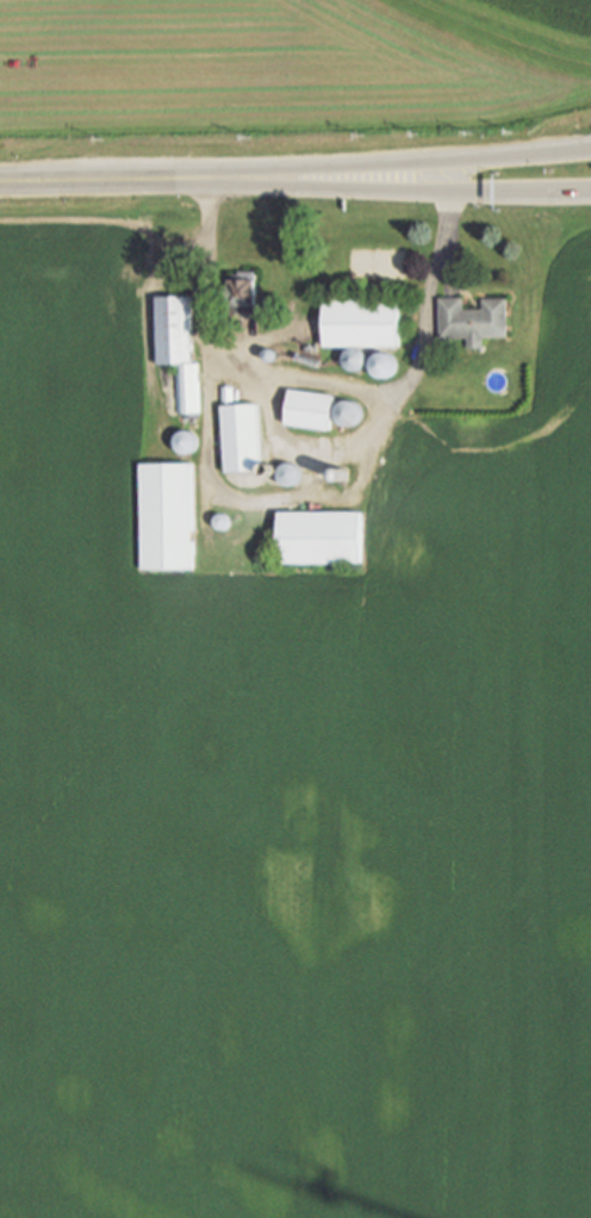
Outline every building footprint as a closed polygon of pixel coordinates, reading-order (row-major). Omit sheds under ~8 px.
[(257,273),(241,273),(241,275),(234,275),(234,281),(232,281),(232,313),(257,312),(257,273)] [(192,297),(157,297),(158,365),(193,365),(192,297)] [(510,338),(510,299),(484,299),(484,310),(466,310),(465,298),(440,299),(441,340),(469,340),(469,350),(486,349),(486,338),(510,338)] [(326,300),(326,348),(402,348),(402,300),(326,300)] [(376,361),(373,376),(396,379),(399,364),(376,361)] [(200,365),(179,365),(180,415),(201,414),(200,365)] [(235,387),(224,387),(224,403),(235,403),(235,387)] [(292,390),(287,427),(331,433),(336,396),(292,390)] [(338,426),(361,430),(365,405),(342,402),(338,426)] [(259,405),(224,406),(228,472),(262,471),(259,405)] [(181,454),(197,451),(192,432),(177,435),(181,454)] [(303,485),(300,464),(279,467),(282,487),(303,485)] [(194,465),(143,465),(143,570),(194,568),(194,465)] [(280,512),(280,564),(363,564),(363,512),(280,512)]
